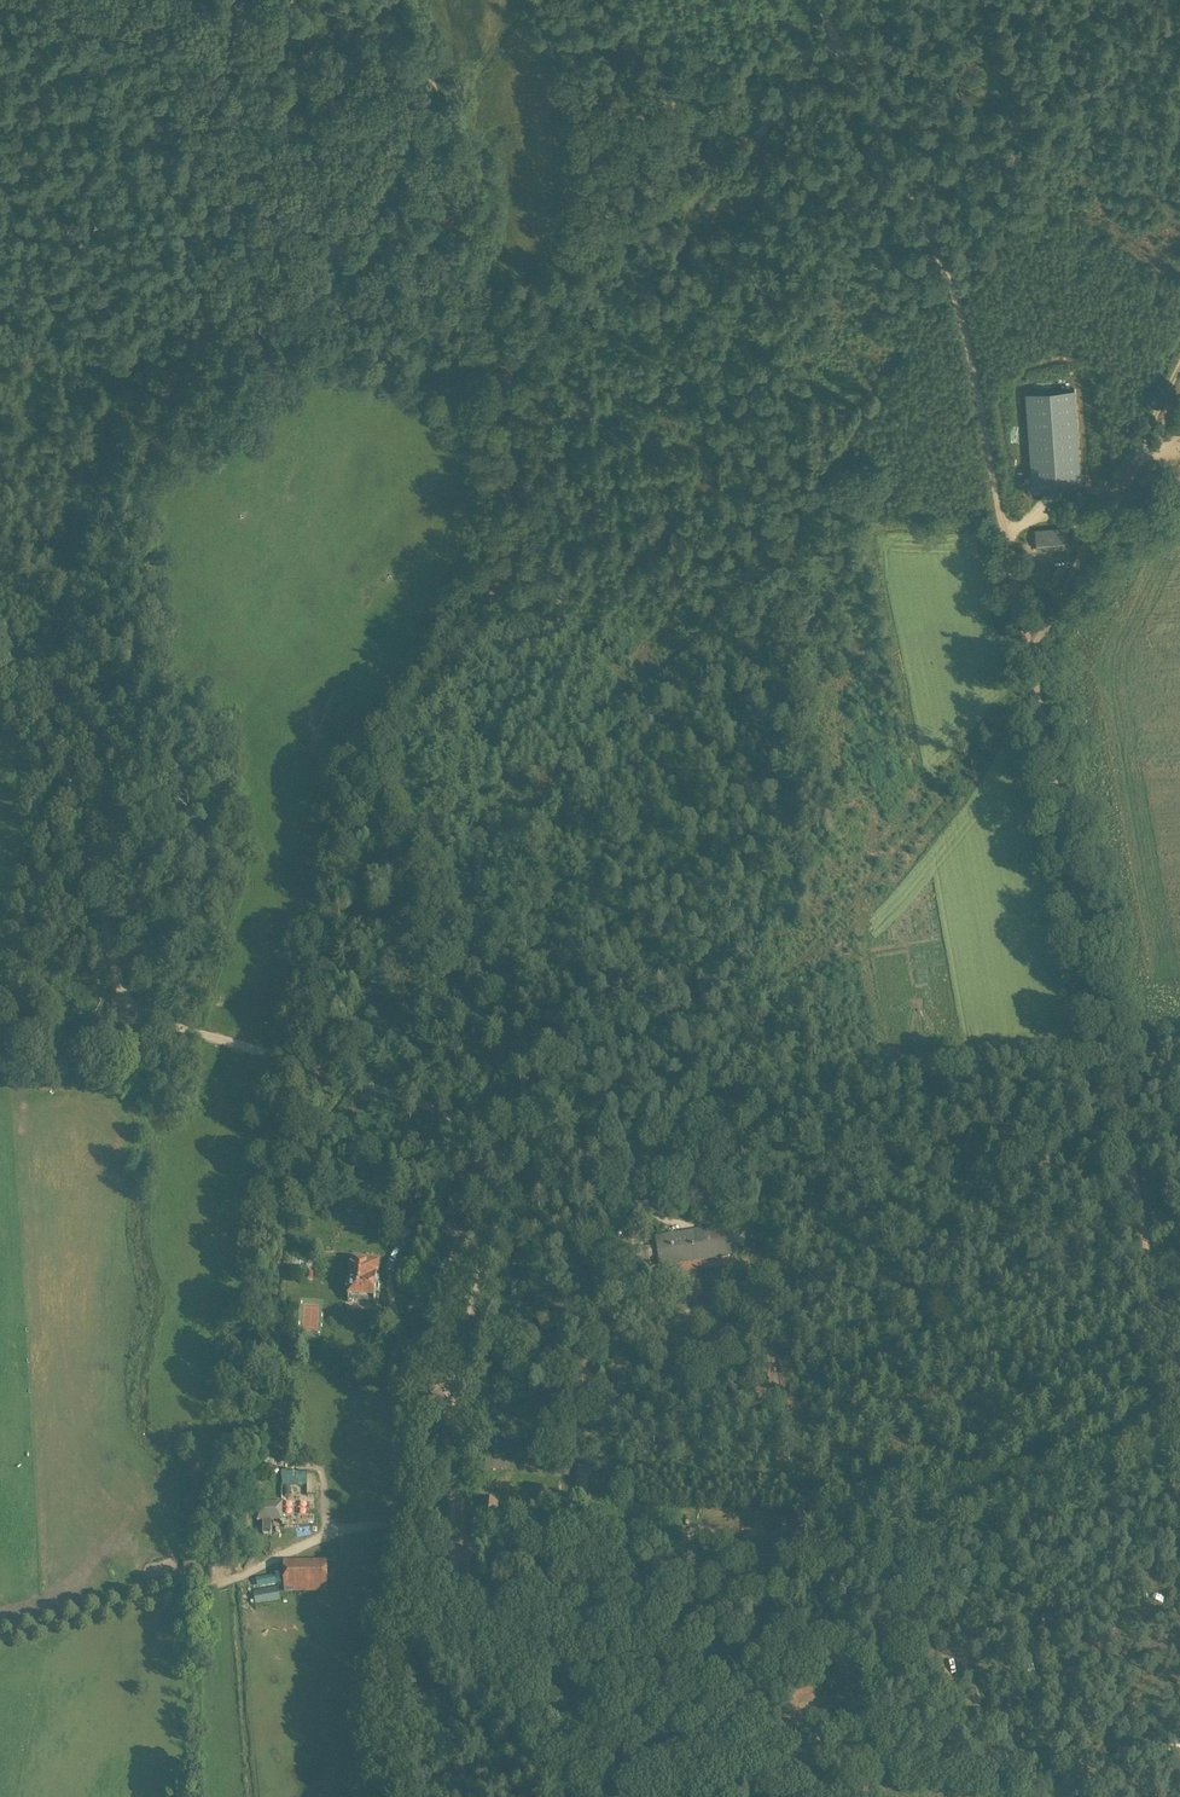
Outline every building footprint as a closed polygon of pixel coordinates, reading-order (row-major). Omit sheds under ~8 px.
[(1081,486),(1075,390),(1027,393),(1033,489),(1081,486)] [(1064,527),(1036,529),(1038,549),(1065,547),(1064,527)] [(476,1198),(477,1181),(467,1180),(467,1198),(476,1198)] [(455,1215),(456,1200),(444,1199),(443,1214),(453,1215),(455,1215)] [(728,1244),(749,1240),(747,1229),(726,1233),(725,1228),(657,1238),(661,1264),(719,1255),(718,1246),(728,1245),(728,1244)] [(347,1301),(374,1303),(377,1272),(379,1273),(380,1260),(352,1258),(351,1264),(350,1264),(348,1281),(347,1281),(346,1290),(348,1290),(347,1301)] [(293,1409),(271,1407),(270,1415),(278,1416),(278,1421),(285,1422),(286,1417),(292,1417),(293,1409)] [(516,1484),(519,1463),(485,1458),(481,1479),(516,1484)] [(274,1471),(274,1486),(278,1485),(278,1500),(254,1501),(255,1519),(261,1519),(262,1533),(270,1533),(270,1519),(280,1519),(280,1523),(313,1523),(312,1469),(274,1471)] [(498,1501),(483,1500),(481,1519),(497,1521),(498,1501)] [(515,1503),(505,1502),(503,1521),(513,1522),(515,1503)] [(877,1517),(852,1521),(853,1531),(879,1527),(877,1517)] [(909,1535),(908,1525),(892,1527),(893,1536),(909,1535)] [(283,1560),(284,1592),(329,1591),(328,1559),(283,1560)] [(253,1591),(256,1603),(279,1598),(277,1586),(253,1591)] [(954,1675),(954,1659),(940,1659),(941,1675),(954,1675)] [(1126,1758),(1126,1747),(1116,1747),(1116,1758),(1126,1758)]
